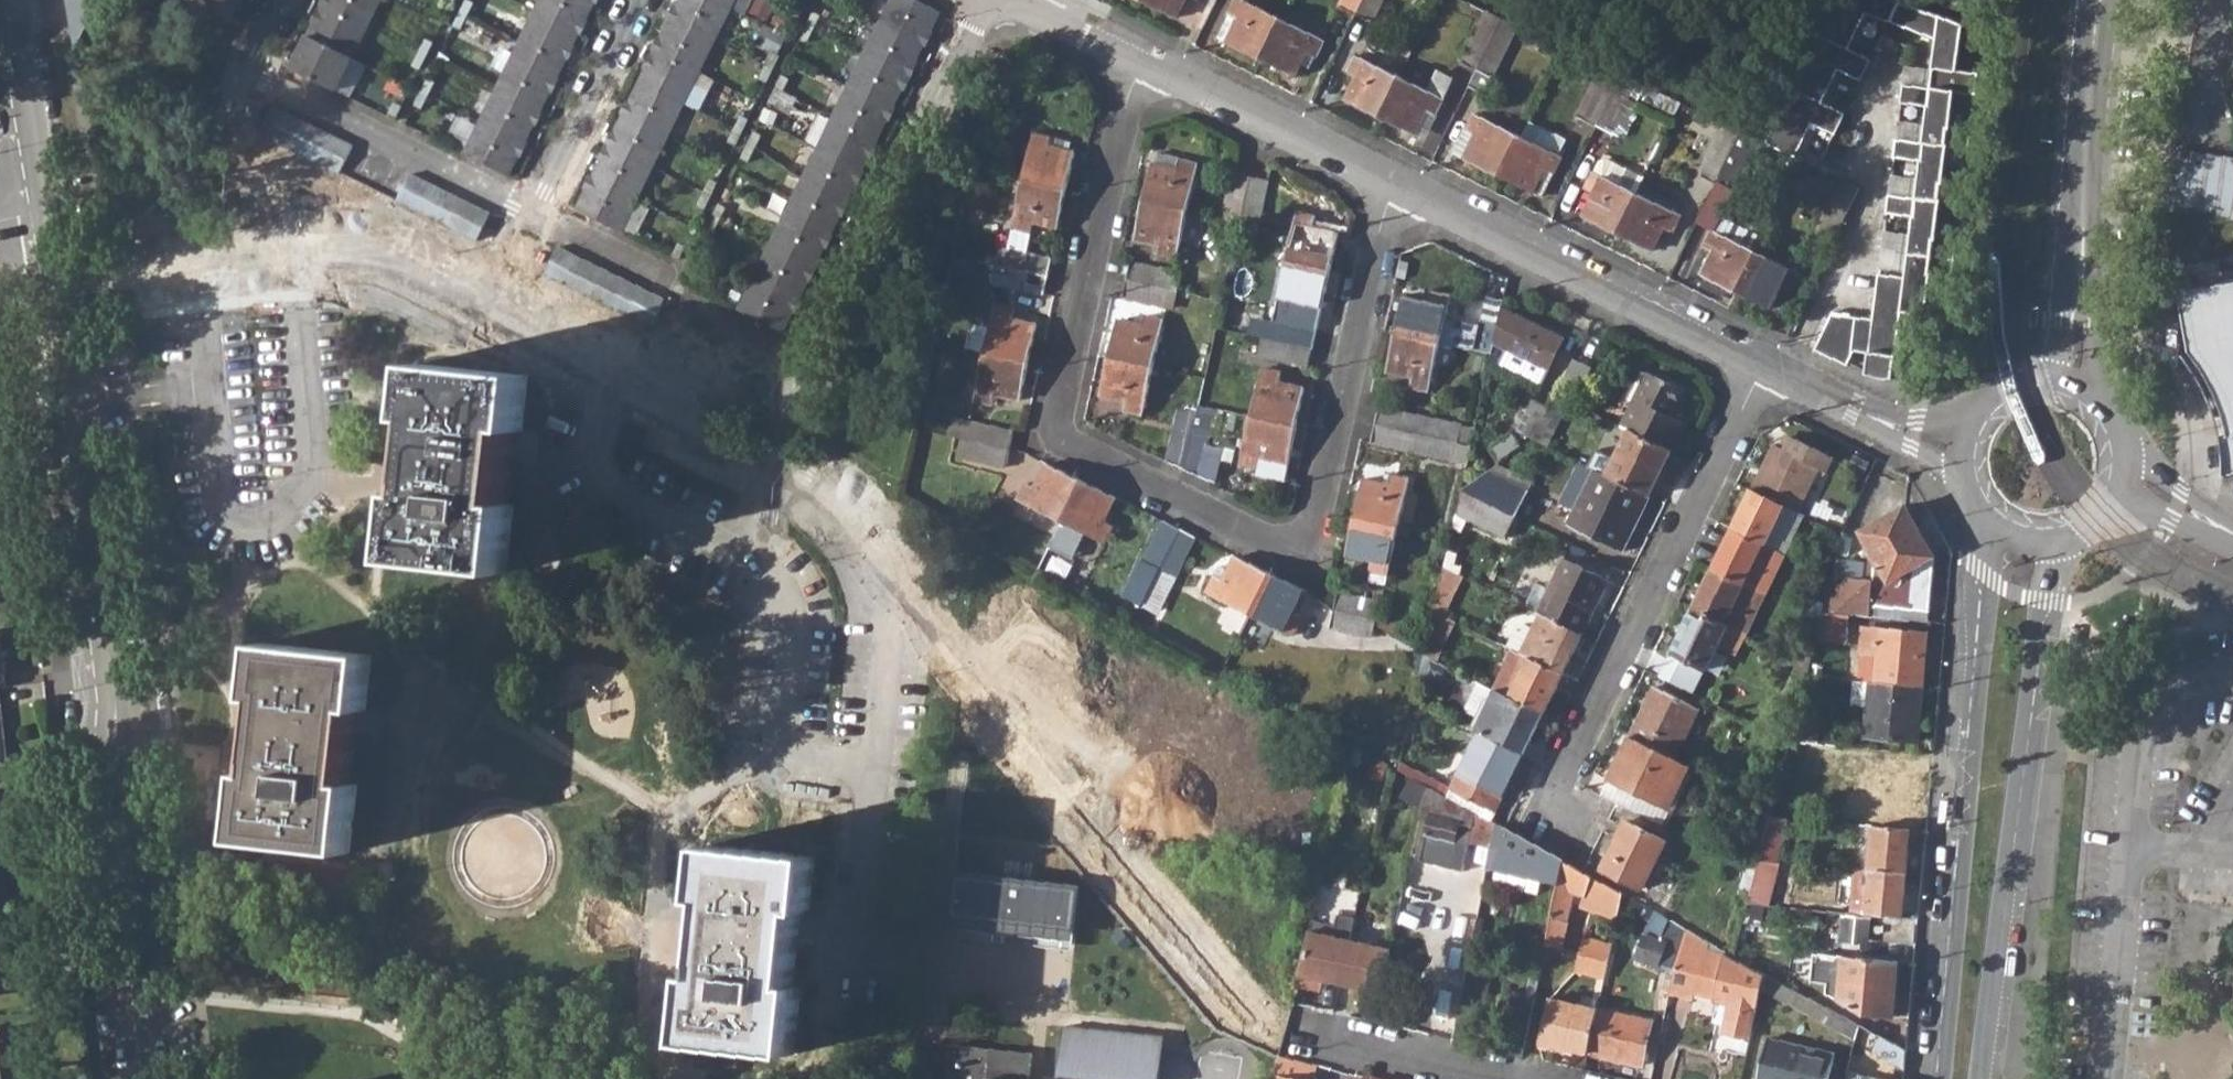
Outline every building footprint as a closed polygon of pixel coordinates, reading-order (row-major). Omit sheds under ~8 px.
[(222,9),(236,17),(244,0),(203,0),(222,9)] [(368,31),(383,0),(328,0),(324,9),(368,31)] [(442,10),(446,12),(450,3),(452,0),(447,0),(442,10)] [(457,0),(456,0),(452,0),(450,3),(446,12),(450,14),(457,0)] [(473,144),(467,154),(513,178),(601,0),(544,0),(473,144)] [(624,231),(629,220),(737,0),(684,0),(579,209),(624,231)] [(879,33),(886,37),(904,45),(897,61),(913,70),(914,70),(943,13),(916,0),(895,0),(879,33)] [(1178,18),(1187,0),(1143,0),(1178,18)] [(1230,15),(1239,19),(1228,43),(1262,60),(1282,20),(1243,0),(1237,0),(1230,15)] [(1359,16),(1367,0),(1347,0),(1343,8),(1359,16)] [(1374,24),(1386,0),(1367,0),(1359,16),(1374,24)] [(1899,0),(1835,0),(1765,143),(1795,157),(1811,123),(1835,135),(1845,113),(1822,102),(1838,69),(1861,81),(1871,60),(1848,48),(1865,12),(1936,39),(1930,88),(1903,84),(1900,103),(1927,106),(1923,142),(1896,139),(1894,157),(1921,161),(1916,198),(1888,195),(1886,213),(1914,216),(1907,277),(1879,274),(1873,318),(1833,311),(1815,350),(1847,364),(1854,351),(1869,353),(1866,373),(1893,379),(1901,307),(1926,310),(1931,277),(1952,280),(1957,238),(1936,235),(1940,201),(1962,204),(1965,182),(1943,179),(1947,146),(1969,149),(1971,127),(1950,125),(1954,92),(1976,94),(1978,73),(1957,70),(1963,24),(1899,0)] [(799,1),(795,10),(792,14),(800,18),(807,4),(799,1)] [(452,36),(460,39),(466,26),(473,13),(465,8),(458,22),(452,36)] [(309,38),(353,61),(368,31),(324,9),(309,38)] [(1464,63),(1479,72),(1505,20),(1488,13),(1464,63)] [(816,14),(809,27),(817,31),(824,17),(816,14)] [(1219,38),(1228,43),(1239,19),(1230,15),(1219,38)] [(1262,60),(1296,77),(1308,53),(1315,58),(1324,40),(1282,20),(1262,60)] [(1471,87),(1486,95),(1495,79),(1521,29),(1505,20),(1479,72),(1471,87)] [(809,27),(805,36),(812,40),(817,31),(809,27)] [(871,68),(906,85),(907,86),(914,70),(913,70),(897,61),(904,45),(886,37),(879,33),(863,64),(871,68)] [(803,41),(810,44),(812,40),(805,36),(803,41)] [(293,71),(338,93),(353,61),(309,38),(293,71)] [(426,44),(420,56),(424,58),(428,50),(430,45),(426,44)] [(427,60),(433,47),(430,45),(428,50),(424,58),(427,60)] [(774,50),(771,58),(767,65),(775,68),(779,59),(782,54),(774,50)] [(417,73),(421,63),(424,58),(420,56),(413,71),(417,73)] [(1347,101),(1382,119),(1402,79),(1357,57),(1349,74),(1358,78),(1347,101)] [(421,75),(427,60),(424,58),(421,63),(417,73),(421,75)] [(857,97),(891,115),(892,116),(907,86),(906,85),(871,68),(863,64),(849,94),(857,97)] [(767,65),(761,78),(768,82),(775,68),(767,65)] [(1585,121),(1599,128),(1624,77),(1610,70),(1585,121)] [(421,98),(429,102),(436,86),(439,80),(432,76),(421,98)] [(785,77),(781,84),(788,89),(791,81),(785,77)] [(1599,128),(1614,136),(1638,84),(1624,77),(1599,128)] [(1382,119),(1416,135),(1427,113),(1436,117),(1445,100),(1402,79),(1382,119)] [(781,84),(778,90),(785,94),(788,89),(781,84)] [(778,108),(785,94),(778,90),(771,105),(778,108)] [(849,94),(833,125),(840,130),(858,140),(866,124),(883,132),(892,116),(891,115),(857,97),(849,94)] [(397,103),(390,118),(393,120),(397,113),(401,106),(397,103)] [(397,122),(404,108),(401,106),(397,113),(393,120),(397,122)] [(264,129),(342,168),(353,146),(274,108),(264,129)] [(744,131),(748,124),(751,117),(743,113),(737,127),(744,131)] [(1477,116),(1468,133),(1477,137),(1466,159),(1500,177),(1519,137),(1477,116)] [(825,162),(859,178),(860,179),(883,132),(866,124),(858,140),(840,130),(833,125),(817,158),(825,162)] [(738,144),(741,138),(744,131),(737,127),(733,135),(730,140),(738,144)] [(1705,178),(1719,184),(1744,134),(1730,127),(1705,178)] [(1456,154),(1466,159),(1477,137),(1468,133),(1456,154)] [(758,150),(764,137),(756,134),(750,146),(758,150)] [(1024,180),(1068,190),(1076,152),(1051,147),(1053,136),(1034,134),(1024,180)] [(1719,184),(1735,193),(1761,142),(1744,134),(1719,184)] [(1500,177),(1534,193),(1545,171),(1554,175),(1562,158),(1519,137),(1500,177)] [(751,164),(758,150),(750,146),(744,160),(751,164)] [(2232,216),(2232,152),(2178,148),(2173,211),(2232,216)] [(810,192),(844,209),(845,210),(860,179),(859,178),(825,162),(817,158),(802,188),(810,192)] [(1145,202),(1189,212),(1200,165),(1180,160),(1179,171),(1153,165),(1145,202)] [(1596,174),(1639,196),(1646,181),(1608,162),(1601,164),(1596,174)] [(1543,198),(1554,175),(1545,171),(1534,193),(1543,198)] [(1225,219),(1241,223),(1242,219),(1252,176),(1235,172),(1225,219)] [(493,215),(412,173),(405,186),(487,227),(493,215)] [(1584,218),(1620,235),(1639,196),(1596,174),(1595,174),(1587,191),(1595,195),(1584,218)] [(1252,176),(1242,219),(1259,223),(1270,180),(1252,176)] [(713,194),(716,188),(720,181),(712,177),(705,190),(713,194)] [(1012,228),(1031,231),(1033,222),(1060,228),(1068,190),(1024,180),(1012,228)] [(1822,234),(1836,242),(1862,190),(1847,183),(1822,234)] [(802,188),(787,218),(795,223),(813,232),(820,217),(837,225),(845,210),(844,209),(810,192),(802,188)] [(705,190),(699,203),(707,207),(713,194),(705,190)] [(1620,235),(1654,253),(1665,230),(1674,234),(1683,217),(1639,196),(1620,235)] [(1159,253),(1179,258),(1189,212),(1145,202),(1136,239),(1162,244),(1159,253)] [(720,224),(727,210),(720,207),(714,221),(720,224)] [(1290,260),(1333,270),(1341,233),(1316,227),(1318,217),(1300,213),(1290,260)] [(779,255),(797,264),(790,279),(806,288),(837,225),(820,217),(813,232),(795,223),(787,218),(770,253),(779,255)] [(714,221),(707,233),(713,237),(720,224),(714,221)] [(1703,276),(1738,293),(1757,254),(1714,232),(1705,249),(1714,254),(1703,276)] [(680,241),(673,255),(681,259),(688,245),(680,241)] [(655,292),(560,245),(553,259),(648,306),(655,292)] [(996,264),(1049,276),(1052,259),(1000,247),(996,264)] [(770,253),(756,282),(764,286),(798,303),(806,288),(790,279),(797,264),(779,255),(770,253)] [(698,268),(703,256),(698,254),(697,254),(692,264),(698,268)] [(1738,293),(1772,310),(1783,288),(1793,293),(1801,276),(1757,254),(1738,293)] [(1279,308),(1297,313),(1299,302),(1324,308),(1333,270),(1290,260),(1279,308)] [(1127,281),(1180,293),(1184,274),(1131,262),(1127,281)] [(992,283),(1044,294),(1049,276),(996,264),(992,283)] [(2192,348),(2193,349),(2211,375),(2223,401),(2231,431),(2224,435),(2224,436),(2225,440),(2225,451),(2225,455),(2225,461),(2224,470),(2232,469),(2232,280),(2182,288),(2192,348)] [(1123,299),(1176,310),(1180,293),(1127,281),(1123,299)] [(756,282),(740,312),(749,317),(784,334),(798,303),(764,286),(756,282)] [(656,310),(663,296),(655,292),(648,306),(656,310)] [(1397,333),(1440,343),(1450,296),(1432,292),(1430,301),(1405,296),(1397,333)] [(656,310),(660,312),(667,297),(663,296),(656,310)] [(1480,338),(1495,343),(1496,341),(1504,305),(1504,301),(1488,297),(1480,338)] [(1495,343),(1506,347),(1550,368),(1566,336),(1522,315),(1523,309),(1504,305),(1496,341),(1495,343)] [(985,352),(1029,362),(1038,323),(1012,318),(1014,309),(995,306),(985,352)] [(1110,358),(1154,368),(1166,322),(1145,317),(1144,326),(1118,321),(1110,358)] [(1265,337),(1316,348),(1319,330),(1276,321),(1275,325),(1256,320),(1253,335),(1265,337)] [(1410,387),(1430,391),(1440,343),(1397,333),(1388,371),(1413,376),(1410,387)] [(1316,348),(1265,337),(1261,354),(1311,366),(1316,348)] [(1543,381),(1550,368),(1506,347),(1501,360),(1543,381)] [(974,398),(993,403),(995,393),(1020,399),(1029,362),(985,352),(974,398)] [(1123,411),(1144,416),(1154,368),(1110,358),(1101,396),(1126,401),(1123,411)] [(1569,400),(1574,403),(1591,368),(1573,358),(1556,394),(1569,400)] [(398,559),(504,572),(513,504),(504,504),(513,430),(522,431),(529,376),(420,363),(412,420),(422,421),(414,494),(405,492),(398,559)] [(1255,418),(1298,427),(1306,389),(1282,383),(1283,374),(1265,370),(1255,418)] [(1648,373),(1622,426),(1673,451),(1686,423),(1674,417),(1687,392),(1648,373)] [(1532,439),(1547,446),(1569,400),(1556,394),(1550,407),(1534,439),(1532,439)] [(1532,439),(1534,439),(1550,407),(1532,399),(1516,431),(1532,439)] [(1186,469),(1216,483),(1225,449),(1208,445),(1217,409),(1200,406),(1198,415),(1186,469)] [(1377,425),(1458,443),(1462,425),(1380,407),(1377,425)] [(1186,469),(1198,415),(1180,412),(1169,461),(1186,469)] [(1244,464),(1263,469),(1264,459),(1290,464),(1298,427),(1255,418),(1244,464)] [(968,439),(1010,449),(1014,432),(953,419),(949,435),(968,439)] [(1372,444),(1467,465),(1472,446),(1458,443),(1377,425),(1372,444)] [(1598,471),(1650,496),(1673,451),(1622,426),(1620,425),(1598,471)] [(1490,446),(1499,459),(1520,445),(1511,432),(1490,446)] [(1784,503),(1799,511),(1822,466),(1831,471),(1837,458),(1790,435),(1784,448),(1774,443),(1752,488),(1784,503)] [(1010,449),(968,439),(965,457),(1006,467),(1010,449)] [(1020,501),(1062,521),(1082,481),(1048,464),(1037,487),(1028,483),(1020,501)] [(1563,504),(1575,510),(1595,469),(1583,464),(1563,504)] [(1461,490),(1517,515),(1531,490),(1491,469),(1461,490)] [(1598,471),(1595,469),(1575,510),(1568,524),(1622,552),(1650,496),(1598,471)] [(1356,517),(1400,526),(1410,480),(1391,477),(1389,485),(1364,480),(1356,517)] [(1062,521),(1105,543),(1114,525),(1105,521),(1117,498),(1082,481),(1062,521)] [(1763,543),(1765,544),(1784,503),(1752,488),(1732,527),(1763,543)] [(1456,513),(1505,538),(1517,515),(1461,490),(1456,513)] [(1849,613),(1871,615),(1872,603),(1932,608),(1936,556),(1907,504),(1861,530),(1880,563),(1876,566),(1875,580),(1831,577),(1825,604),(1823,610),(1849,613)] [(982,529),(994,537),(1008,512),(996,505),(982,529)] [(1368,580),(1387,585),(1400,526),(1356,517),(1348,554),(1372,559),(1368,580)] [(1129,598),(1142,605),(1160,570),(1180,529),(1164,521),(1144,562),(1147,564),(1129,598)] [(1712,568),(1743,584),(1752,567),(1763,543),(1732,527),(1712,568)] [(1180,529),(1160,570),(1176,577),(1196,537),(1180,529)] [(1809,567),(1831,577),(1833,570),(1835,565),(1814,555),(1809,567)] [(1207,593),(1250,614),(1271,574),(1237,557),(1225,579),(1216,575),(1207,593)] [(1539,613),(1582,634),(1610,579),(1568,557),(1539,613)] [(1434,610),(1450,618),(1459,574),(1444,567),(1434,610)] [(1757,590),(1765,573),(1752,567),(1743,584),(1757,590)] [(1694,606),(1725,621),(1728,623),(1746,632),(1765,594),(1757,590),(1743,584),(1712,568),(1694,606)] [(1250,614),(1294,635),(1303,618),(1295,614),(1306,590),(1271,574),(1250,614)] [(1335,610),(1376,619),(1380,603),(1339,593),(1335,610)] [(1805,615),(1820,622),(1823,610),(1825,604),(1813,599),(1805,615)] [(1671,651),(1706,668),(1728,623),(1725,621),(1694,606),(1671,651)] [(1331,627),(1372,636),(1375,624),(1376,619),(1335,610),(1331,627)] [(1818,629),(1848,631),(1849,613),(1823,610),(1820,622),(1818,629)] [(1539,613),(1520,653),(1563,674),(1582,634),(1539,613)] [(2076,652),(2077,627),(2072,627),(2067,626),(2065,651),(2076,652)] [(1879,655),(1877,683),(1924,687),(1929,635),(1864,629),(1862,654),(1879,655)] [(240,839),(348,852),(355,785),(348,784),(356,708),(364,709),(371,656),(264,643),(257,697),(265,698),(257,773),(248,772),(240,839)] [(1494,689),(1544,712),(1563,674),(1520,653),(1513,649),(1494,689)] [(1494,689),(1474,680),(1463,702),(1465,709),(1480,716),(1494,689)] [(1864,736),(1918,741),(1924,687),(1877,683),(1870,682),(1864,736)] [(1629,735),(1673,757),(1697,708),(1653,686),(1629,735)] [(1475,727),(1524,751),(1544,712),(1494,689),(1480,716),(1475,727)] [(1424,702),(1414,697),(1411,711),(1418,714),(1424,702)] [(1606,780),(1661,807),(1685,762),(1673,757),(1629,735),(1606,780)] [(1475,738),(1451,787),(1494,810),(1519,760),(1475,738)] [(1397,768),(1446,796),(1451,787),(1399,761),(1397,768)] [(1446,796),(1442,815),(1474,823),(1477,812),(1446,796)] [(1948,799),(1940,798),(1937,822),(1946,822),(1948,799)] [(1470,843),(1474,823),(1442,815),(1432,814),(1427,832),(1470,843)] [(1602,868),(1642,889),(1666,841),(1625,821),(1602,868)] [(1527,876),(1558,884),(1564,860),(1505,827),(1497,823),(1489,857),(1497,858),(1491,882),(1523,890),(1527,876)] [(7,831),(0,826),(0,856),(1,856),(10,855),(7,831)] [(1910,830),(1872,826),(1868,870),(1871,871),(1906,874),(1910,830)] [(689,1040),(796,1051),(803,984),(796,984),(803,909),(811,910),(817,856),(710,842),(704,898),(713,899),(705,972),(696,972),(689,1040)] [(7,926),(5,911),(8,910),(1,856),(0,856),(0,926),(7,926)] [(1551,916),(1566,921),(1573,891),(1583,896),(1580,909),(1618,918),(1624,893),(1564,860),(1558,884),(1551,916)] [(1749,903),(1765,904),(1775,862),(1760,860),(1756,871),(1752,888),(1749,903)] [(1743,886),(1752,888),(1756,871),(1748,867),(1743,886)] [(1906,874),(1871,871),(1867,914),(1902,918),(1906,874)] [(1324,979),(1340,983),(1350,938),(1355,916),(1339,912),(1337,923),(1316,918),(1298,985),(1321,990),(1324,979)] [(1566,921),(1551,916),(1545,944),(1560,947),(1566,921)] [(1630,970),(1647,977),(1653,963),(1673,971),(1674,967),(1684,926),(1667,917),(1659,940),(1643,932),(1630,970)] [(1674,967),(1697,973),(1703,948),(1725,954),(1727,950),(1684,926),(1674,967)] [(1353,997),(1376,1002),(1389,947),(1350,938),(1340,983),(1355,986),(1353,997)] [(1582,943),(1578,959),(1607,965),(1610,949),(1582,943)] [(1748,1035),(1754,1008),(1761,973),(1725,954),(1703,948),(1697,973),(1693,990),(1716,995),(1715,1000),(1726,1003),(1721,1030),(1748,1035)] [(1864,1014),(1893,1016),(1898,960),(1815,952),(1812,979),(1827,981),(1826,991),(1864,1014)] [(1607,965),(1578,959),(1574,975),(1602,981),(1607,965)] [(1697,973),(1674,967),(1673,971),(1669,989),(1692,995),(1693,990),(1697,973)] [(1761,988),(1856,1039),(1856,1038),(1860,1023),(1764,972),(1761,988)] [(1595,1014),(1547,1003),(1536,1050),(1584,1062),(1586,1052),(1595,1014)] [(1586,1052),(1639,1064),(1650,1020),(1596,1008),(1595,1014),(1586,1052)] [(1856,1039),(1906,1066),(1907,1050),(1860,1023),(1856,1038),(1856,1039)] [(1165,1034),(1065,1028),(1060,1078),(1162,1078),(1165,1034)] [(26,1031),(0,1034),(0,1078),(32,1078),(26,1031)] [(1832,1052),(1764,1037),(1755,1078),(1826,1078),(1832,1052)] [(946,1045),(943,1078),(1032,1078),(1034,1051),(946,1045)] [(1280,1078),(1318,1078),(1321,1065),(1284,1057),(1280,1078)]
